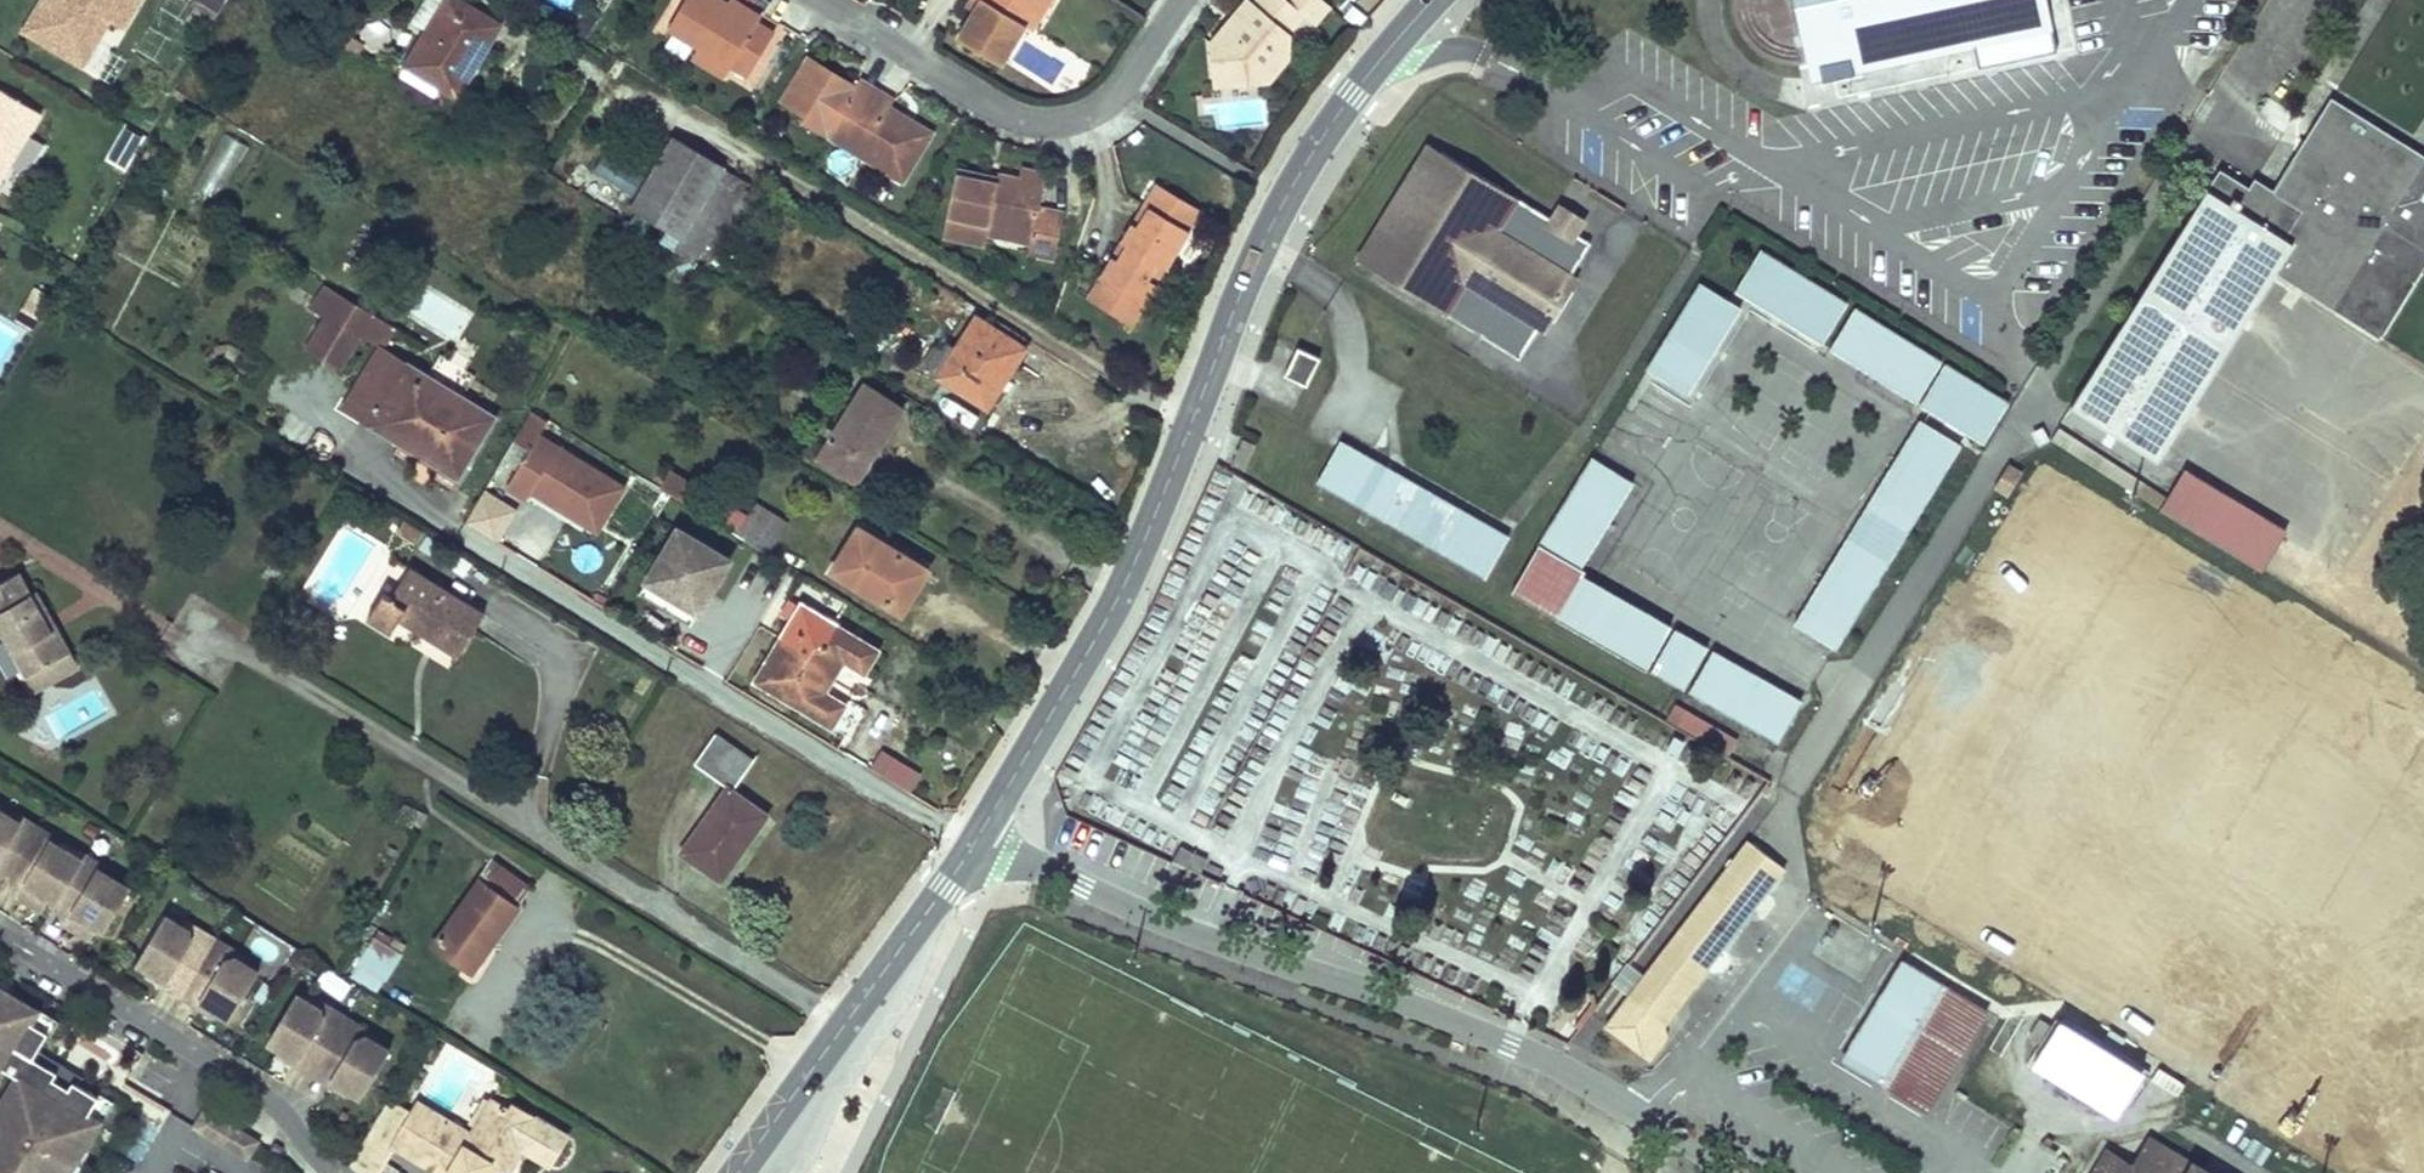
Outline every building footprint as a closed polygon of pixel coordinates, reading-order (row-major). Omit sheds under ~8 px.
[(35,11),(55,23),(44,41),(73,59),(101,13),(124,28),(141,0),(41,0),(35,11)] [(469,79),(463,75),(471,63),(477,66),(501,27),(458,0),(448,0),(408,67),(458,97),(469,79)] [(699,51),(730,70),(748,81),(774,37),(757,26),(727,7),(715,0),(688,0),(669,32),(699,51)] [(732,0),(727,7),(757,26),(761,19),(732,0)] [(984,1),(976,15),(960,41),(1001,67),(1009,54),(1022,34),(1026,27),(1043,0),(982,0),(984,1)] [(967,10),(976,15),(984,1),(982,0),(973,0),(967,10)] [(1026,27),(1034,31),(1053,0),(1043,0),(1026,27)] [(1214,70),(1230,69),(1233,88),(1271,84),(1290,60),(1280,51),(1307,18),(1319,28),(1333,11),(1327,7),(1319,0),(1269,0),(1261,11),(1250,3),(1232,27),(1238,32),(1225,46),(1212,47),(1214,70)] [(1811,70),(1830,65),(1845,76),(1867,71),(1862,52),(1939,36),(1943,55),(1964,51),(1977,31),(1992,28),(1986,0),(1796,0),(1811,70)] [(218,14),(197,1),(187,18),(208,31),(218,14)] [(55,23),(35,11),(24,29),(44,41),(55,23)] [(110,19),(101,13),(73,59),(82,64),(110,19)] [(1862,52),(1867,71),(1943,55),(1939,36),(1862,52)] [(730,70),(699,51),(692,63),(723,83),(730,70)] [(784,105),(807,119),(830,132),(843,111),(860,122),(878,92),(862,82),(857,90),(811,61),(784,105)] [(463,75),(469,79),(477,66),(471,63),(463,75)] [(1230,69),(1214,70),(1215,89),(1233,88),(1230,69)] [(42,112),(0,86),(0,182),(42,112)] [(830,132),(827,138),(904,185),(934,138),(892,111),(897,103),(878,92),(860,122),(843,111),(830,132)] [(2180,420),(2134,391),(2204,280),(2250,308),(2274,270),(2378,335),(2423,263),(2423,156),(2423,157),(2418,166),(2400,154),(2405,145),(2330,98),(2272,190),(2266,199),(2248,188),(2219,169),(2071,405),(2157,458),(2180,420)] [(807,119),(803,124),(827,138),(830,132),(807,119)] [(192,186),(218,200),(248,144),(222,130),(192,186)] [(685,238),(676,252),(695,264),(711,237),(728,246),(760,190),(675,138),(633,207),(685,238)] [(1551,219),(1428,145),(1357,262),(1484,339),(1488,332),(1504,341),(1500,348),(1519,360),(1539,326),(1547,331),(1577,281),(1569,276),(1589,243),(1574,233),(1570,231),(1566,238),(1551,228),(1555,221),(1551,219)] [(2423,157),(2405,145),(2400,154),(2418,166),(2423,157)] [(606,151),(593,173),(632,195),(645,173),(606,151)] [(2253,179),(2248,188),(2266,199),(2272,190),(2253,179)] [(1021,185),(1019,194),(1044,199),(1045,190),(1021,185)] [(985,200),(986,192),(954,186),(943,243),(985,252),(986,244),(989,232),(1033,241),(1030,253),(1028,261),(1055,266),(1062,228),(1039,224),(1044,199),(1019,194),(997,190),(997,194),(996,202),(985,200)] [(1115,290),(1106,285),(1094,305),(1136,329),(1161,288),(1152,282),(1161,266),(1171,249),(1180,255),(1204,214),(1163,189),(1150,211),(1158,217),(1147,236),(1138,231),(1119,263),(1127,268),(1115,290)] [(997,194),(986,192),(985,200),(996,202),(997,194)] [(1559,206),(1551,219),(1555,221),(1551,228),(1566,238),(1570,231),(1574,233),(1582,220),(1559,206)] [(685,238),(633,207),(625,220),(629,223),(676,252),(685,238)] [(1150,211),(1138,231),(1147,236),(1158,217),(1150,211)] [(676,252),(629,223),(615,245),(640,259),(643,255),(667,270),(665,274),(682,284),(695,264),(676,252)] [(989,232),(986,244),(1030,253),(1033,241),(989,232)] [(1171,249),(1161,266),(1171,272),(1180,255),(1171,249)] [(1848,303),(1761,249),(1737,290),(1823,343),(1848,303)] [(1119,263),(1106,285),(1115,290),(1127,268),(1119,263)] [(1161,266),(1152,282),(1161,288),(1171,272),(1161,266)] [(2134,391),(2180,420),(2250,308),(2204,280),(2134,391)] [(1700,282),(1648,367),(1689,394),(1741,306),(1700,282)] [(328,319),(343,295),(327,285),(312,308),(328,319)] [(346,297),(343,295),(328,319),(310,349),(343,370),(366,334),(385,346),(397,328),(346,297)] [(955,296),(951,304),(971,316),(976,308),(955,296)] [(1942,360),(1857,307),(1832,348),(1917,401),(1942,360)] [(959,350),(941,379),(989,409),(1027,350),(978,320),(959,350)] [(1488,332),(1484,339),(1500,348),(1504,341),(1488,332)] [(941,379),(959,350),(944,341),(926,369),(941,379)] [(1294,346),(1282,377),(1307,386),(1319,355),(1294,346)] [(382,351),(347,409),(373,425),(372,426),(459,480),(497,416),(409,364),(408,366),(382,351)] [(2013,402),(1948,363),(1924,405),(1988,442),(2006,413),(2013,402)] [(866,384),(819,458),(858,482),(905,409),(866,384)] [(533,410),(514,442),(530,451),(509,485),(528,496),(533,489),(582,517),(592,501),(609,510),(625,484),(541,434),(549,420),(533,410)] [(1961,444),(1921,420),(1869,506),(1868,508),(1859,522),(1852,534),(1850,538),(1797,625),(1837,650),(1890,562),(1908,531),(1961,444)] [(2057,427),(2050,440),(2055,443),(2135,493),(2142,481),(2057,427)] [(1508,539),(1339,441),(1315,482),(1484,581),(1508,539)] [(1594,456),(1541,544),(1581,569),(1634,481),(1594,456)] [(2008,465),(2001,477),(2011,482),(2019,471),(2008,465)] [(2187,470),(2168,501),(2267,562),(2286,531),(2187,470)] [(672,471),(662,487),(687,503),(697,487),(672,471)] [(486,488),(472,510),(500,527),(513,504),(486,488)] [(592,501),(582,517),(599,528),(609,510),(592,501)] [(2164,507),(2263,568),(2267,562),(2168,501),(2164,507)] [(748,517),(738,534),(770,554),(790,522),(757,503),(748,517)] [(730,512),(722,525),(738,534),(748,517),(739,511),(735,514),(730,512)] [(422,535),(404,524),(396,536),(414,547),(422,535)] [(729,558),(677,526),(645,577),(696,609),(729,558)] [(916,591),(910,588),(923,567),(860,530),(834,572),(902,613),(916,591)] [(1581,569),(1541,544),(1513,589),(1557,614),(1581,574),(1579,572),(1581,569)] [(923,567),(910,588),(916,591),(928,571),(923,567)] [(385,593),(370,618),(393,633),(401,619),(461,656),(486,614),(411,568),(393,597),(385,593)] [(1676,628),(1581,574),(1557,614),(1653,668),(1676,628)] [(33,596),(21,575),(0,587),(0,631),(28,680),(74,654),(60,630),(55,632),(33,596)] [(60,630),(39,593),(33,596),(55,632),(60,630)] [(802,604),(755,681),(833,729),(847,705),(827,693),(846,663),(866,675),(880,651),(802,604)] [(1683,632),(1659,672),(1684,686),(1707,646),(1683,632)] [(1714,649),(1691,689),(1777,738),(1800,698),(1714,649)] [(74,654),(28,680),(36,693),(81,667),(74,654)] [(1740,741),(1677,705),(1667,720),(1731,756),(1740,741)] [(684,854),(716,876),(736,848),(742,851),(767,817),(734,793),(756,763),(717,736),(697,765),(731,790),(684,854)] [(911,793),(924,771),(883,748),(871,770),(911,793)] [(428,816),(406,806),(398,822),(413,830),(419,819),(425,822),(428,816)] [(0,811),(0,859),(10,842),(21,823),(16,820),(0,811)] [(35,832),(38,827),(19,816),(16,820),(21,823),(10,842),(0,859),(0,876),(10,874),(24,850),(35,832)] [(38,827),(35,832),(24,850),(10,874),(17,895),(38,859),(49,840),(54,843),(57,837),(38,827)] [(57,902),(82,860),(54,843),(49,840),(38,859),(17,895),(33,905),(41,892),(50,897),(57,902)] [(1666,1036),(1667,1022),(1682,1002),(1709,967),(1723,949),(1749,913),(1764,893),(1784,867),(1748,841),(1606,1027),(1648,1059),(1666,1036)] [(1176,863),(1202,871),(1207,856),(1181,847),(1176,863)] [(736,848),(716,876),(722,881),(742,851),(736,848)] [(86,855),(82,860),(71,878),(57,902),(65,923),(86,887),(97,869),(102,872),(105,866),(86,855)] [(436,946),(468,968),(488,941),(493,945),(533,889),(495,862),(436,946)] [(106,931),(131,889),(102,872),(97,869),(86,887),(65,923),(81,934),(89,921),(98,926),(106,931)] [(42,911),(50,897),(41,892),(33,905),(42,911)] [(1764,893),(1749,913),(1763,914),(1769,907),(1764,893)] [(188,981),(206,951),(190,942),(188,928),(180,924),(181,924),(164,914),(136,961),(149,968),(167,980),(172,972),(188,981)] [(188,928),(190,942),(206,951),(215,937),(184,918),(181,924),(180,924),(188,928)] [(90,939),(98,926),(89,921),(81,934),(90,939)] [(349,975),(381,992),(404,949),(372,932),(349,975)] [(206,951),(222,960),(236,957),(243,961),(246,956),(215,937),(206,951)] [(488,941),(468,968),(474,973),(493,945),(488,941)] [(1723,949),(1709,967),(1713,971),(1725,971),(1731,963),(1728,953),(1723,949)] [(232,1017),(259,971),(243,961),(236,957),(222,960),(206,951),(188,981),(205,991),(200,998),(218,1010),(232,1017)] [(1904,961),(1842,1061),(1879,1083),(1940,984),(1904,961)] [(167,980),(149,968),(146,974),(180,995),(188,981),(172,972),(167,980)] [(215,1015),(218,1010),(200,998),(205,991),(188,981),(180,995),(215,1015)] [(1887,1087),(1905,1098),(1923,1109),(1985,1008),(1948,986),(1887,1087)] [(319,1059),(337,1029),(321,1019),(319,1006),(312,1001),(295,992),(267,1039),(281,1047),(298,1057),(303,1050),(319,1059)] [(2,1071),(21,1082),(12,1098),(13,1099),(0,1121),(0,1172),(64,1172),(80,1146),(83,1149),(100,1122),(89,1116),(100,1097),(74,1081),(70,1088),(54,1079),(58,1072),(35,1058),(49,1033),(31,1022),(37,1012),(11,996),(9,998),(0,993),(0,1074),(2,1071)] [(319,1006),(321,1019),(337,1029),(346,1015),(315,996),(312,1001),(319,1006)] [(1682,1002),(1667,1022),(1680,1022),(1685,1015),(1682,1002)] [(31,1022),(49,1033),(56,1022),(37,1012),(31,1022)] [(337,1029),(353,1039),(367,1034),(374,1039),(377,1033),(346,1015),(337,1029)] [(2056,1016),(2051,1024),(2134,1076),(2142,1080),(2146,1074),(2056,1016)] [(2134,1076),(2051,1024),(2040,1017),(2030,1035),(2046,1045),(2036,1063),(2114,1111),(2134,1076)] [(363,1096),(391,1048),(374,1039),(367,1034),(353,1039),(337,1029),(319,1059),(336,1069),(331,1077),(349,1087),(363,1096)] [(298,1057),(281,1047),(277,1052),(311,1072),(319,1059),(303,1050),(298,1057)] [(346,1093),(349,1087),(331,1077),(336,1069),(319,1059),(311,1072),(346,1093)] [(74,1081),(58,1072),(54,1079),(70,1088),(74,1081)] [(111,1103),(100,1097),(89,1116),(100,1122),(111,1103)] [(373,1132),(395,1143),(411,1111),(390,1100),(373,1132)] [(491,1166),(500,1172),(503,1172),(507,1172),(514,1162),(519,1165),(528,1152),(523,1148),(540,1119),(518,1106),(514,1112),(497,1101),(475,1137),(444,1118),(419,1103),(394,1146),(438,1172),(487,1172),(491,1166)] [(254,1142),(203,1111),(193,1127),(245,1158),(254,1142)] [(2054,1141),(2047,1137),(2044,1143),(2050,1147),(2054,1141)] [(2155,1149),(2141,1172),(2107,1152),(2095,1172),(2193,1172),(2155,1149)] [(507,1172),(515,1172),(519,1165),(514,1162),(507,1172)]
